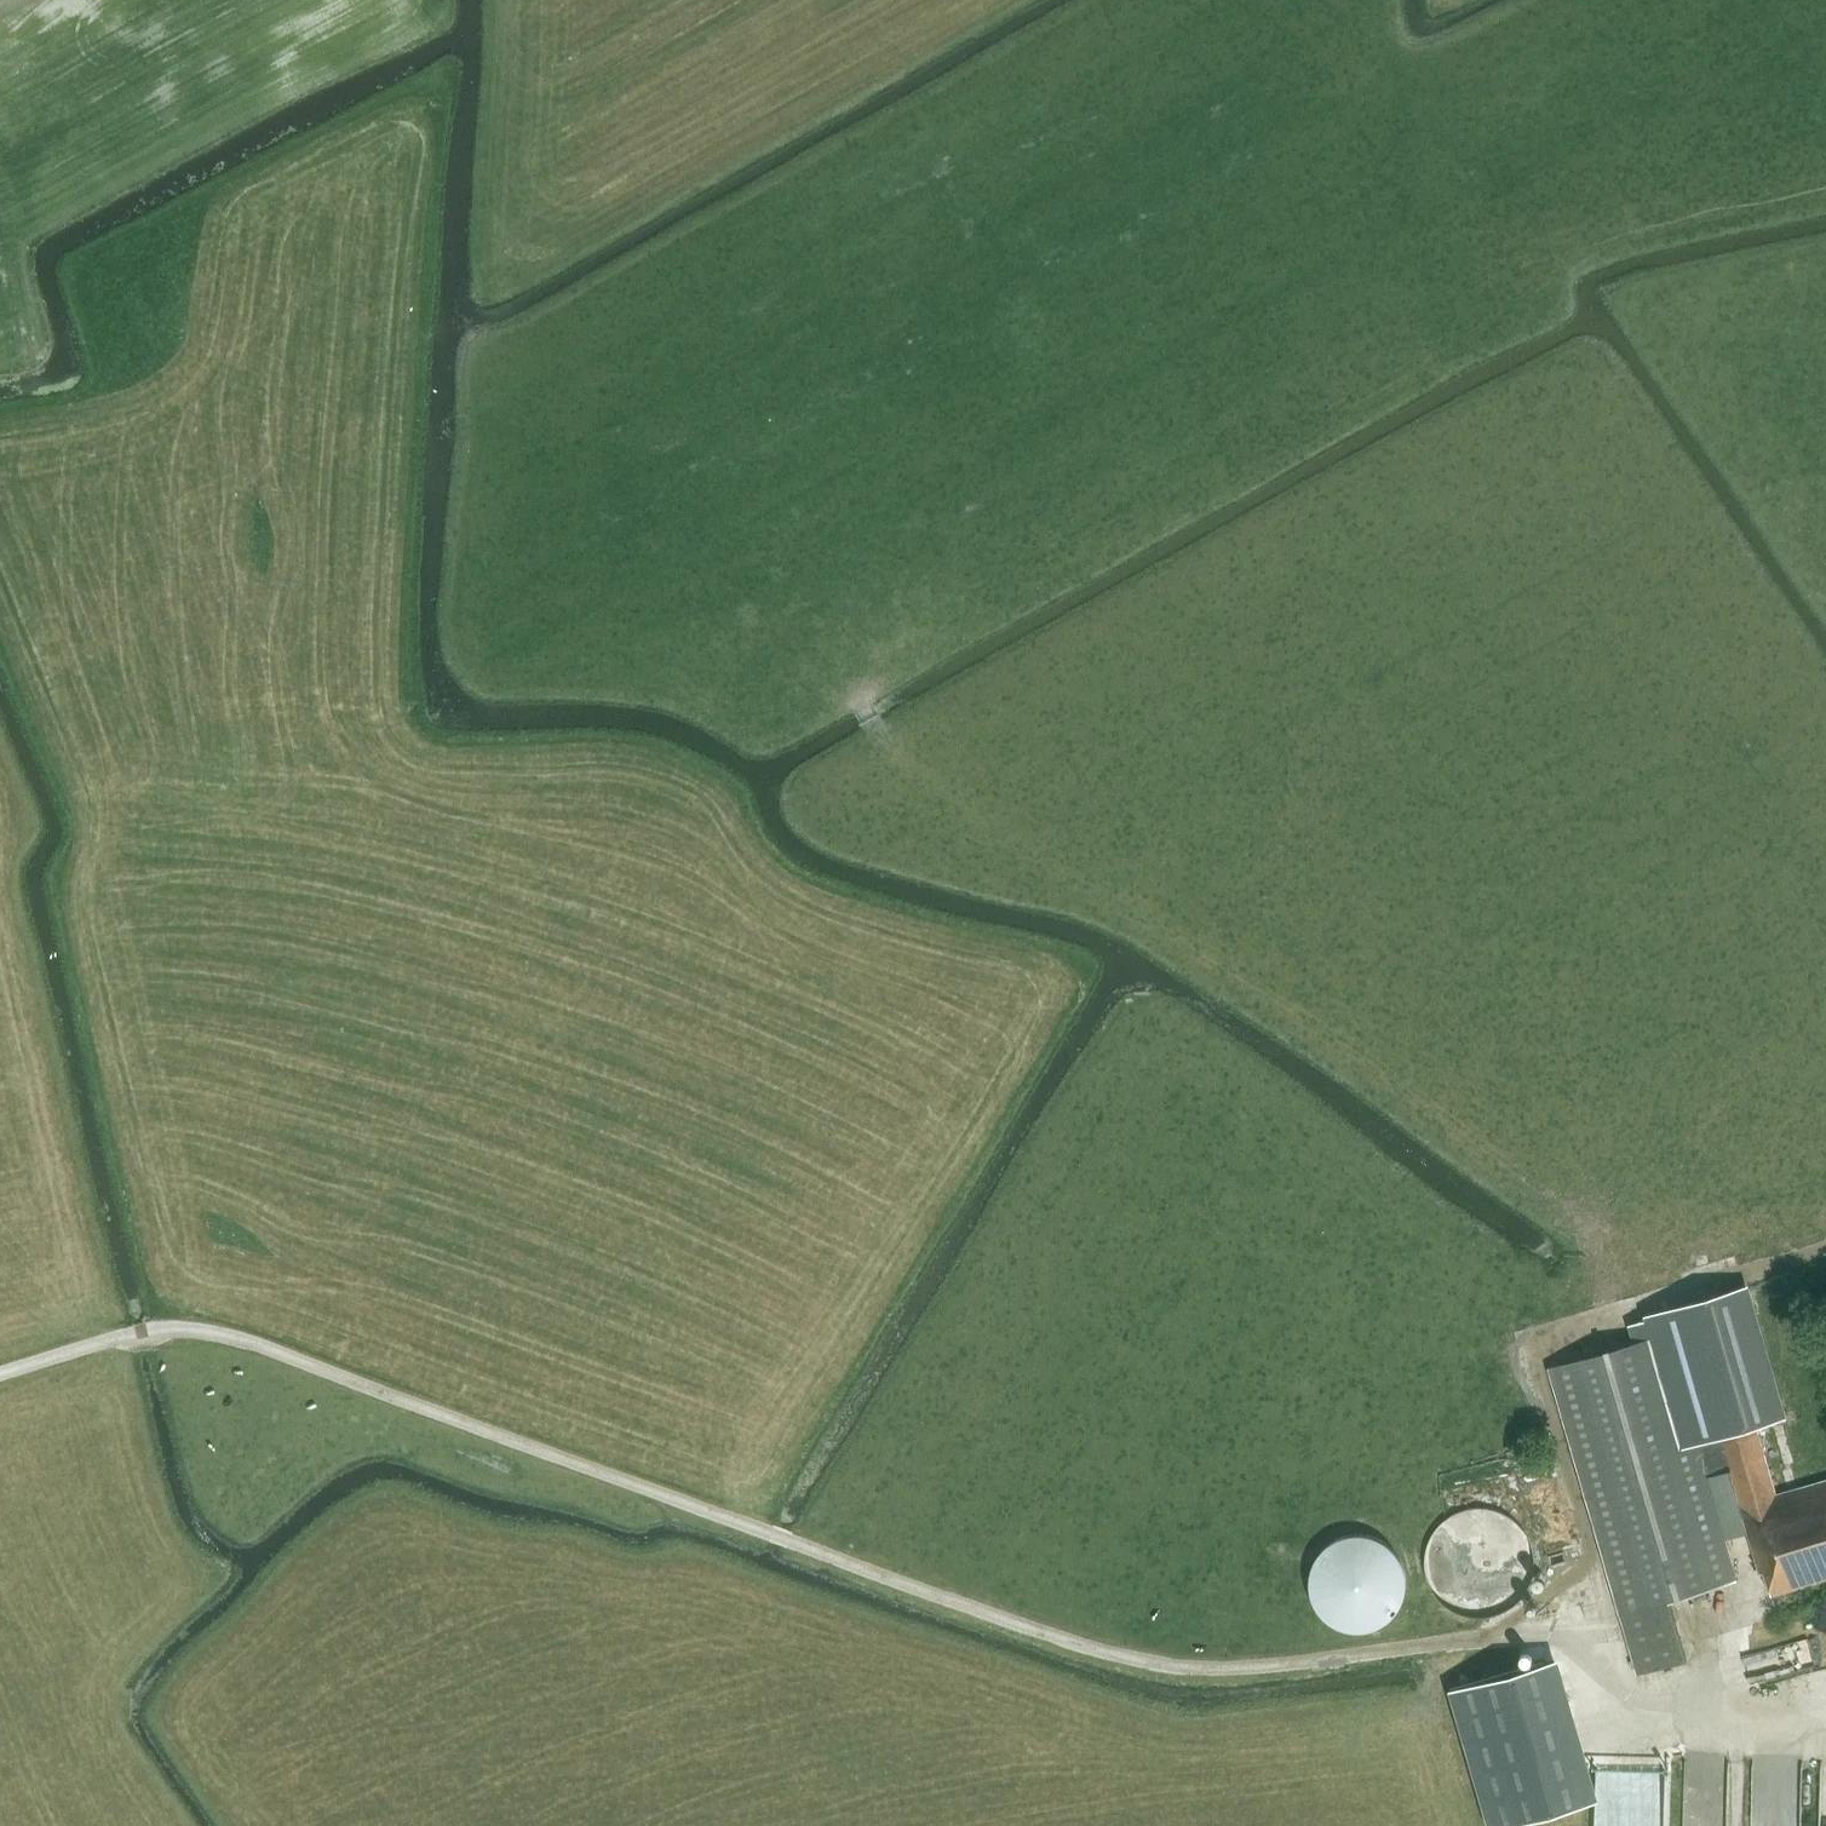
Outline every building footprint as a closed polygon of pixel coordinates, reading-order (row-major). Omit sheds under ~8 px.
[(1776,1495),(1755,1425),(1784,1416),(1747,1289),(1628,1324),(1633,1342),(1549,1366),(1638,1671),(1686,1657),(1669,1600),(1737,1580),(1725,1539),(1748,1532),(1761,1573),(1765,1572),(1772,1595),(1825,1579),(1825,1480),(1776,1495)] [(1480,1506),(1472,1507),(1465,1508),(1458,1511),(1451,1514),(1445,1518),(1439,1523),(1435,1529),(1431,1535),(1428,1542),(1425,1549),(1424,1557),(1424,1564),(1425,1572),(1427,1579),(1430,1586),(1434,1592),(1438,1598),(1444,1603),(1450,1608),(1456,1611),(1463,1614),(1471,1615),(1478,1616),(1486,1616),(1493,1614),(1500,1612),(1507,1608),(1513,1604),(1519,1599),(1523,1593),(1527,1587),(1531,1580),(1533,1573),(1534,1566),(1534,1558),(1533,1551),(1531,1544),(1528,1537),(1524,1530),(1520,1524),(1514,1519),(1508,1515),(1502,1511),(1495,1509),(1487,1507),(1480,1506)] [(1327,1620),(1342,1629),(1354,1632),(1371,1628),(1391,1617),(1403,1596),(1404,1578),(1402,1566),(1395,1552),(1380,1538),(1360,1533),(1344,1535),(1327,1542),(1314,1555),(1305,1572),(1306,1584),(1315,1606),(1327,1620)] [(1812,1635),(1747,1648),(1753,1676),(1818,1664),(1812,1635)] [(1558,1658),(1449,1689),(1462,1736),(1572,1704),(1558,1658)]
